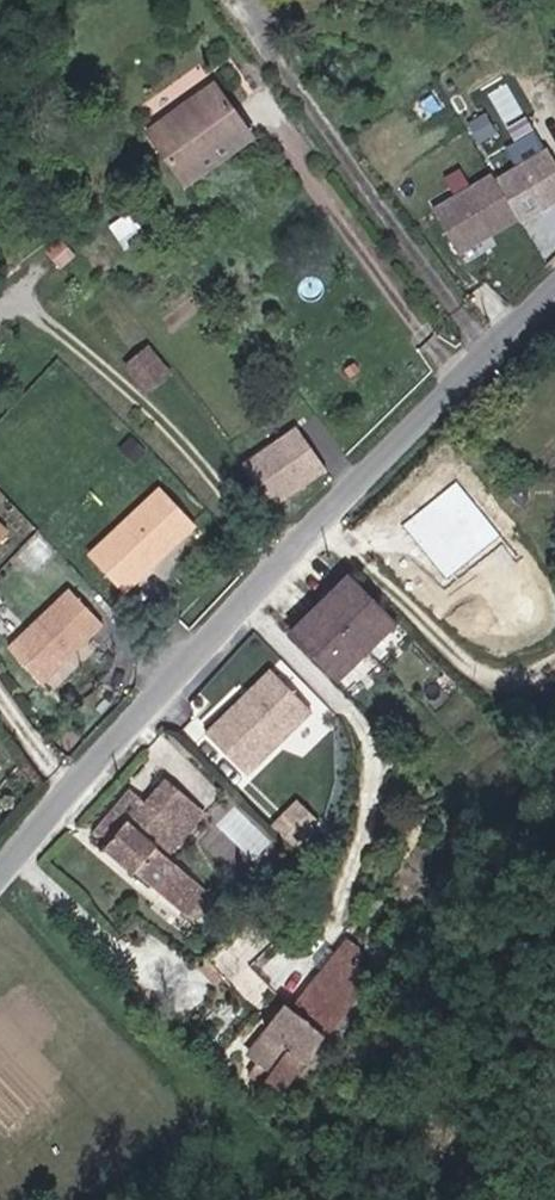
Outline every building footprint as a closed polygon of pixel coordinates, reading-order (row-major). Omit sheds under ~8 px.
[(487,93),(521,157),(433,203),(459,252),(554,202),(554,158),(513,79),(487,93)] [(252,126),(226,83),(157,127),(184,169),(252,126)] [(153,386),(175,370),(157,347),(136,363),(153,386)] [(283,449),(259,468),(287,503),(311,484),(283,449)] [(201,523),(167,487),(100,550),(133,585),(201,523)] [(0,516),(0,541),(12,528),(0,516)] [(347,674),(404,622),(359,572),(303,627),(347,674)] [(111,625),(79,590),(17,647),(49,682),(111,625)] [(251,773),(315,708),(271,666),(208,731),(251,773)] [(209,811),(172,777),(150,800),(137,788),(97,830),(191,916),(215,891),(172,851),(209,811)] [(300,798),(277,821),(300,845),(324,823),(300,798)] [(273,940),(255,917),(209,954),(227,977),(273,940)] [(331,1035),(375,982),(350,962),(361,948),(346,936),(291,1003),(331,1035)] [(307,1064),(331,1035),(291,1003),(248,1057),(272,1076),(292,1052),(307,1064)]
